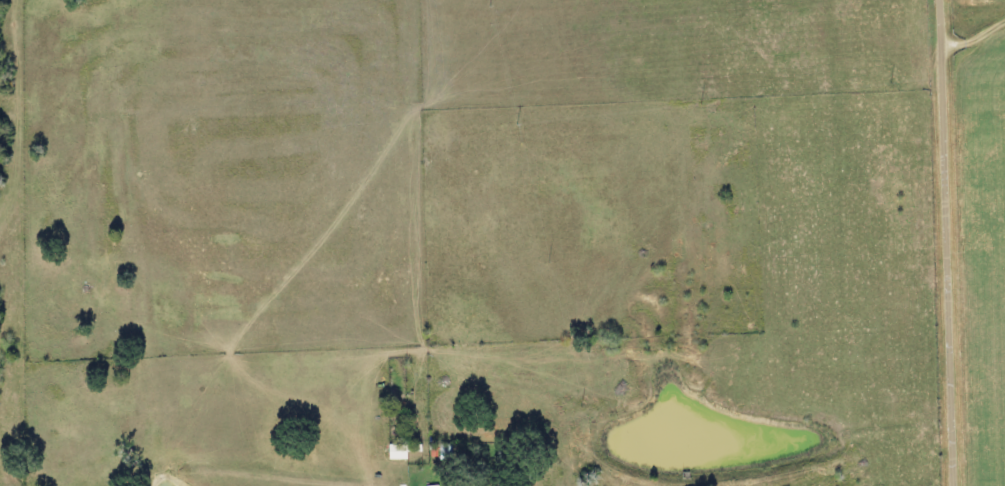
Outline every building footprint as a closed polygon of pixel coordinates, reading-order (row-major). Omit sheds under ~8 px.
[(400,461),(400,453),(415,453),(415,444),(382,444),(382,461),(400,461)] [(446,445),(435,444),(434,461),(445,462),(446,445)]
